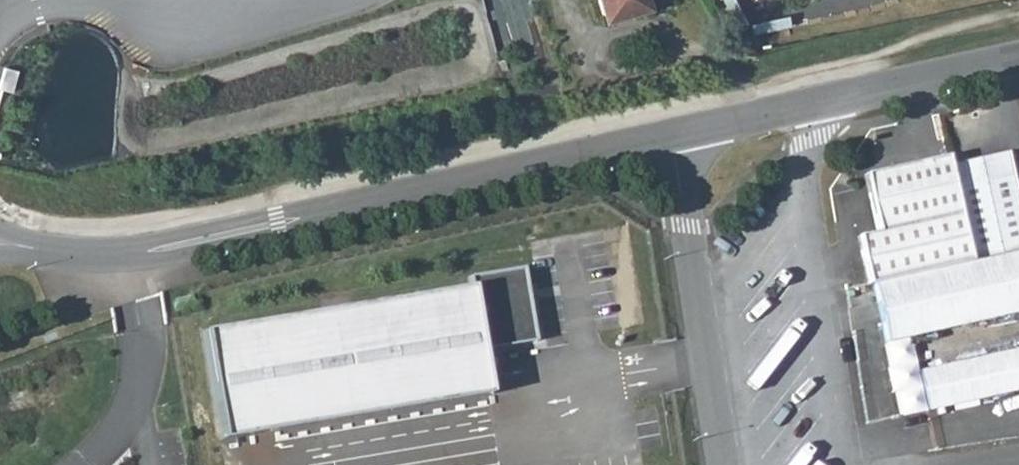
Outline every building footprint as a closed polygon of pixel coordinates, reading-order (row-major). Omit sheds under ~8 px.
[(605,21),(649,8),(647,0),(599,0),(605,21)] [(974,251),(1018,242),(1018,185),(1010,143),(953,156),(974,251)] [(974,251),(953,156),(950,147),(887,161),(868,165),(872,184),(881,223),(875,225),(861,228),(864,242),(871,274),(875,273),(974,251)] [(875,273),(886,333),(901,407),(925,402),(916,362),(911,328),(1018,306),(1018,242),(875,273)] [(471,286),(202,331),(220,440),(490,395),(483,350),(537,341),(524,267),(469,276),(471,286)] [(191,296),(172,301),(175,311),(194,307),(191,296)] [(926,401),(1018,382),(1018,341),(918,362),(926,401)]
